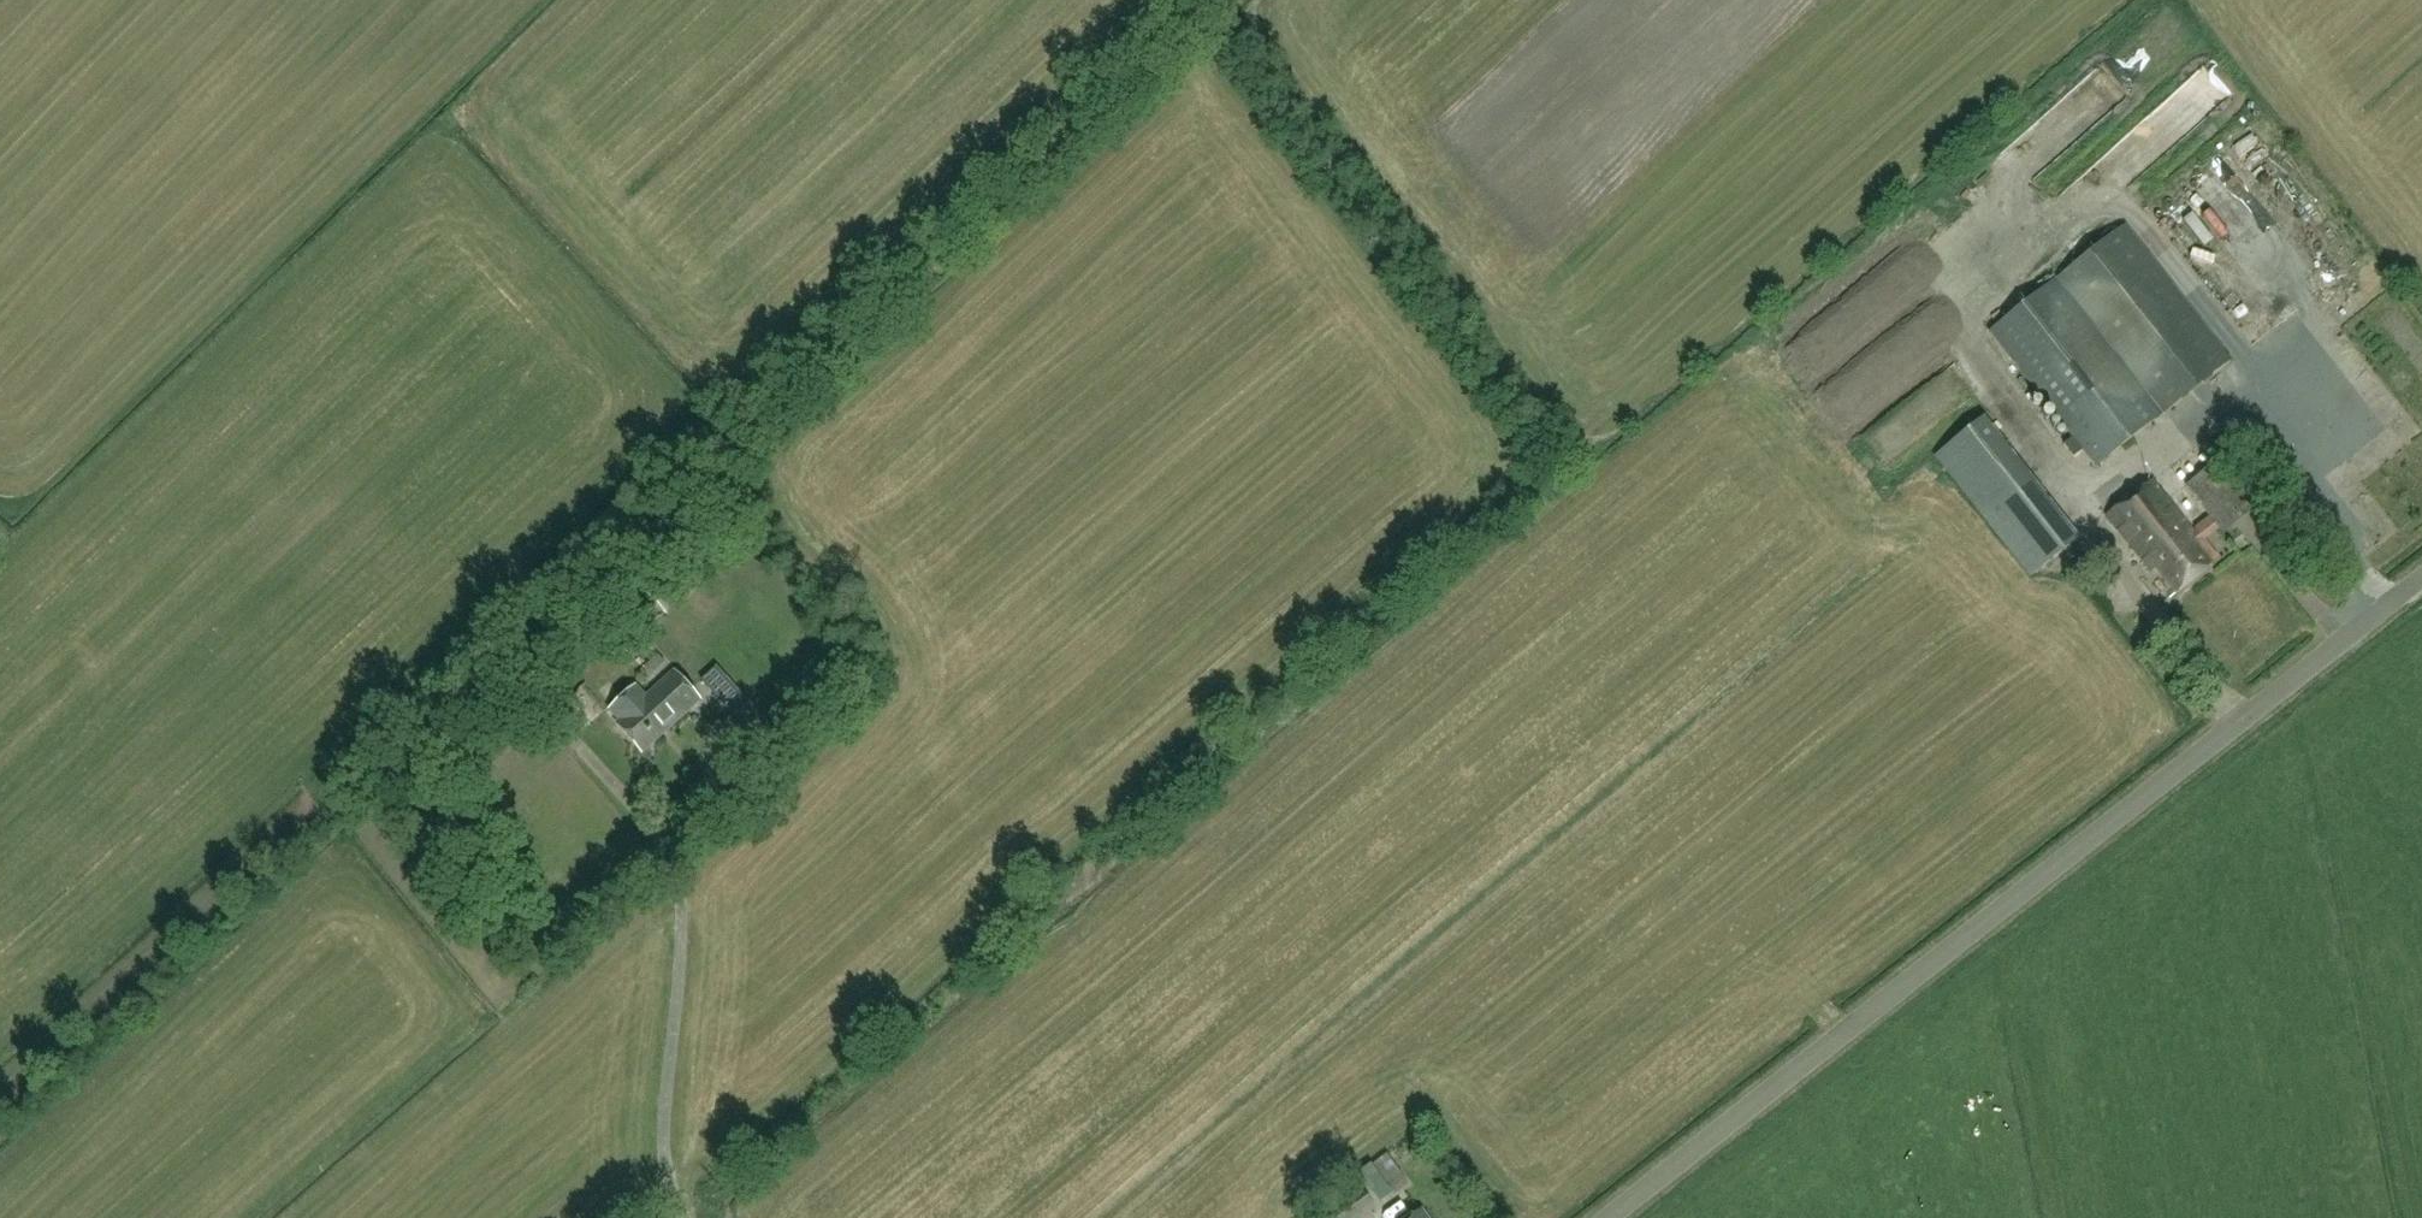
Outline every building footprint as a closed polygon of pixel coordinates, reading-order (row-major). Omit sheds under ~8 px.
[(2210,99),(2189,78),(2164,105),(2190,130),(2235,82),(2220,68),(2205,83),(2216,93),(2210,99)] [(2165,413),(2230,362),(2124,227),(2058,279),(2165,413)] [(2054,281),(1991,331),(2097,466),(2160,416),(2054,281)] [(1984,419),(1935,458),(2029,578),(2078,539),(1984,419)] [(2157,468),(2193,445),(2176,419),(2140,443),(2157,468)] [(2223,457),(2185,487),(2222,532),(2259,502),(2223,457)] [(2141,556),(2185,521),(2153,481),(2109,516),(2141,556)] [(2157,569),(2176,592),(2212,564),(2189,535),(2193,532),(2185,521),(2141,556),(2154,571),(2157,569)] [(700,700),(674,672),(617,725),(643,753),(700,700)] [(782,738),(749,702),(725,725),(757,760),(782,738)] [(1379,1162),(1401,1184),(1413,1172),(1392,1150),(1379,1162)] [(1383,1194),(1396,1186),(1380,1161),(1368,1169),(1383,1194)] [(1361,1189),(1322,1217),(1362,1217),(1375,1208),(1362,1189),(1361,1189)]
